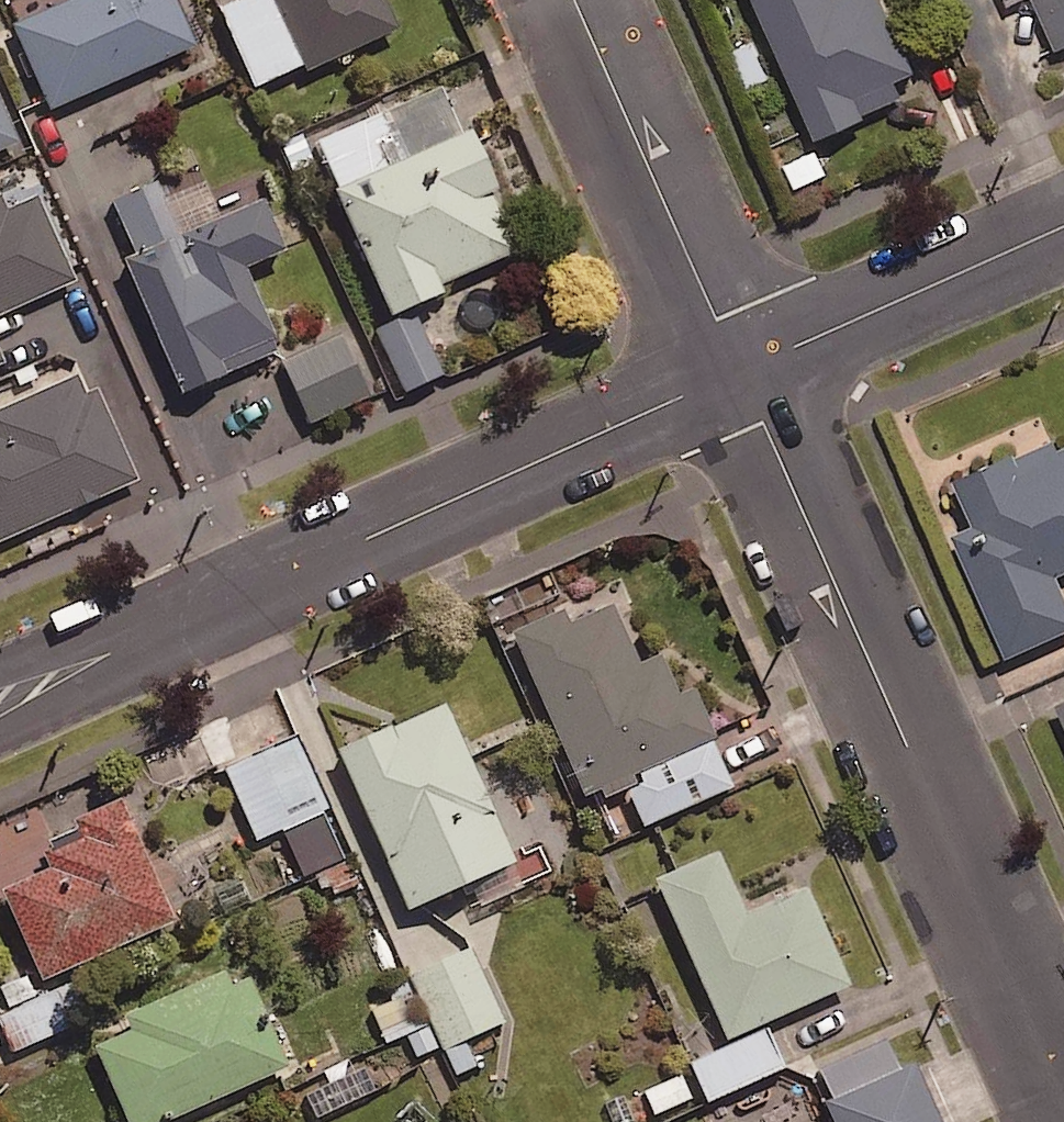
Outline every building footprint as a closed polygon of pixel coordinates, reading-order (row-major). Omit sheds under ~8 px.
[(12,28),(48,111),(192,48),(171,0),(75,0),(12,28)] [(303,75),(397,32),(382,0),(268,0),(303,75)] [(805,122),(919,73),(887,0),(752,0),(805,122)] [(1057,50),(1063,47),(1063,0),(1034,0),(1057,50)] [(16,146),(0,111),(0,153),(16,146)] [(465,136),(330,195),(381,313),(517,254),(465,136)] [(75,284),(35,195),(4,209),(0,201),(0,317),(75,284)] [(260,204),(122,264),(180,395),(221,377),(217,367),(273,342),(243,272),(282,255),(260,204)] [(419,324),(381,340),(406,395),(444,379),(419,324)] [(372,400),(347,339),(286,363),(311,425),(372,400)] [(0,410),(0,542),(135,483),(94,391),(82,397),(74,378),(0,410)] [(953,482),(973,527),(952,536),(1006,661),(1063,636),(1063,587),(1061,579),(1063,577),(1063,448),(1017,468),(1012,456),(953,482)] [(508,637),(582,802),(715,742),(692,692),(677,698),(659,658),(636,668),(610,610),(568,628),(561,613),(508,637)] [(513,867),(443,706),(335,753),(405,913),(513,867)] [(316,819),(329,813),(297,741),(227,772),(260,846),(274,839),(280,853),(322,834),(316,819)] [(171,925),(118,801),(68,822),(76,840),(41,855),(49,875),(2,895),(39,982),(171,925)] [(716,854),(651,883),(724,1045),(847,990),(803,891),(744,917),(716,854)] [(505,1025),(471,952),(416,977),(461,1075),(477,1068),(465,1043),(505,1025)] [(121,1021),(127,1035),(92,1051),(124,1121),(165,1121),(284,1069),(245,983),(228,991),(221,976),(121,1021)] [(403,990),(370,1005),(387,1045),(420,1030),(403,990)] [(67,1030),(54,997),(5,1017),(18,1050),(67,1030)] [(785,1071),(768,1031),(692,1063),(710,1104),(785,1071)] [(821,1105),(828,1121),(937,1121),(912,1065),(821,1105)] [(683,1073),(642,1092),(655,1121),(696,1102),(683,1073)]
